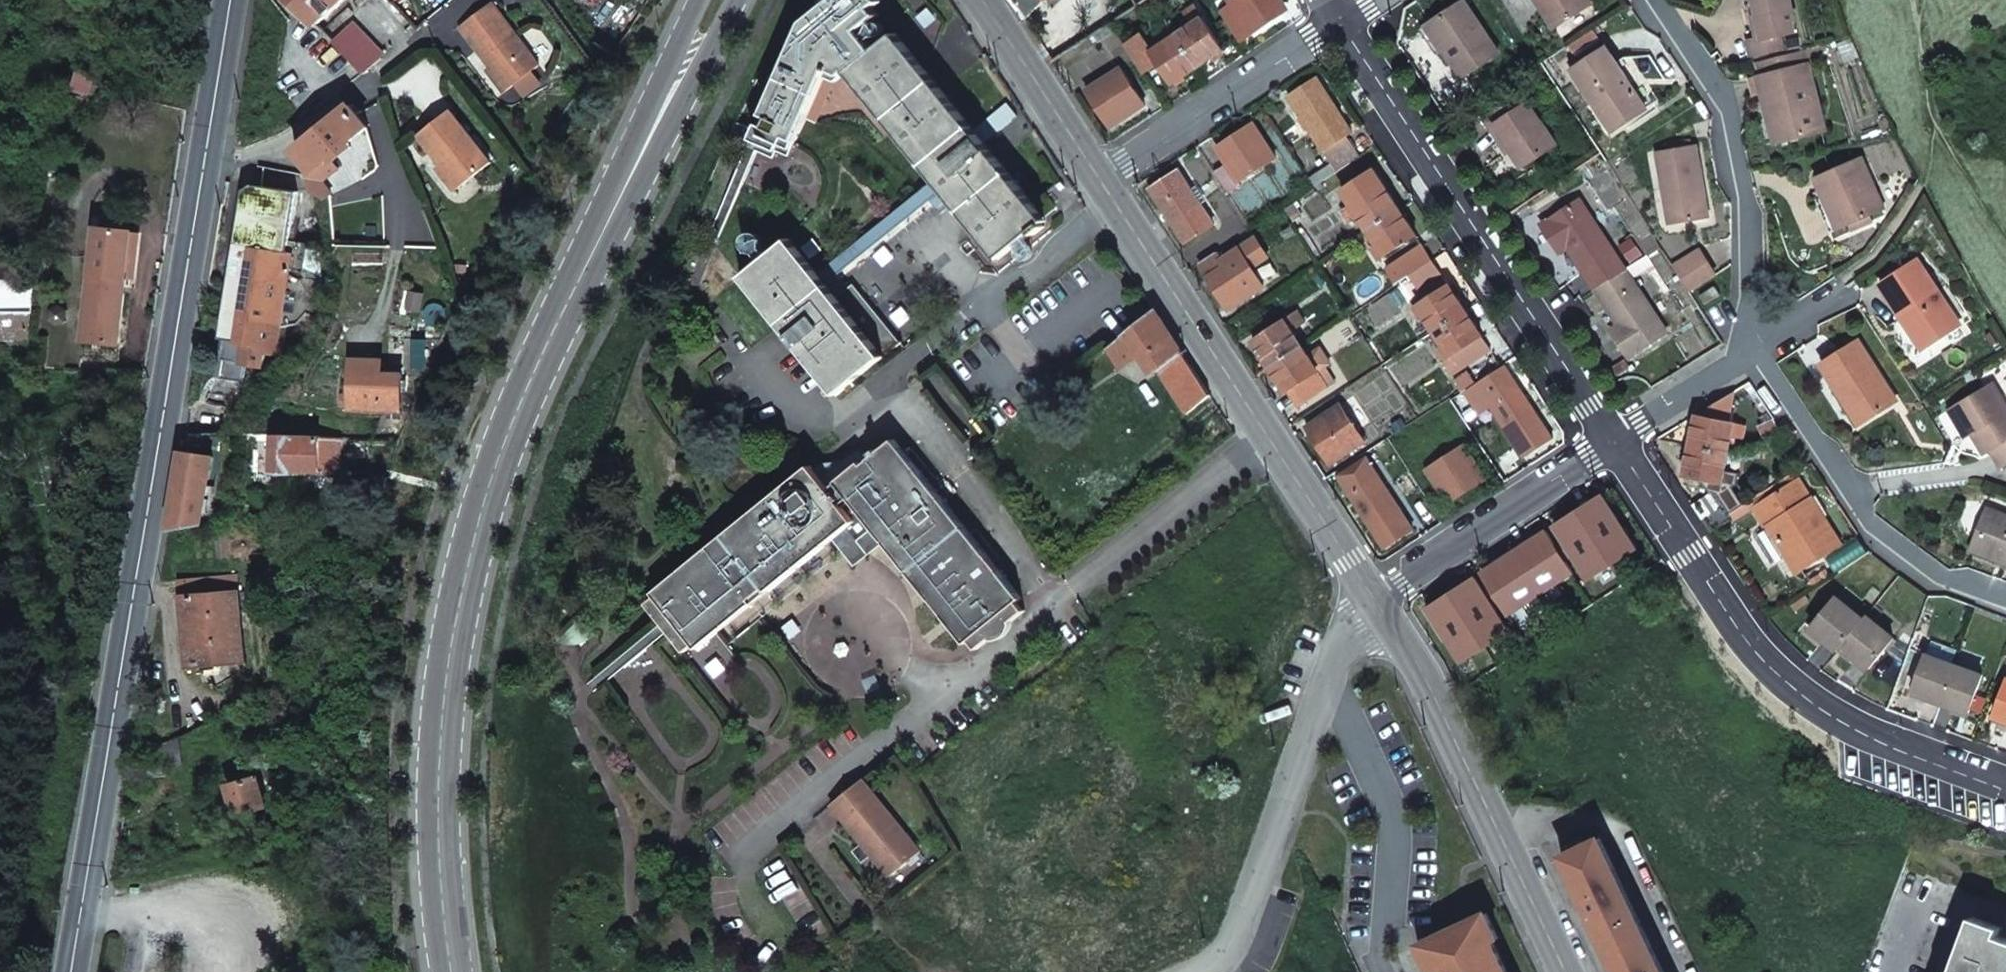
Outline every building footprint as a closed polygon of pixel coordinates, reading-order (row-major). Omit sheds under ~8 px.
[(317,26),(345,0),(292,0),(302,10),(317,26)] [(848,72),(935,181),(950,200),(998,258),(1032,231),(1034,234),(1046,226),(1042,223),(1046,220),(896,33),(876,50),(860,31),(880,16),(873,8),(881,2),(879,0),(832,0),(804,22),(762,143),(781,152),(788,138),(797,141),(826,77),(836,82),(848,72)] [(1024,19),(1048,1),(1051,1),(1052,0),(1012,0),(1024,19)] [(1283,14),(1274,0),(1229,0),(1232,4),(1221,12),(1241,41),(1283,14)] [(1464,0),(1429,24),(1445,49),(1464,78),(1500,54),(1464,0)] [(1555,27),(1584,8),(1579,0),(1537,0),(1555,27)] [(1757,18),(1761,38),(1757,39),(1747,41),(1751,58),(1783,51),(1779,35),(1793,32),(1790,21),(1793,20),(1788,0),(1753,0),(1757,18)] [(540,65),(493,2),(460,27),(490,67),(507,90),(540,65)] [(1225,50),(1194,5),(1184,12),(1192,25),(1178,34),(1200,66),(1225,50)] [(1757,18),(1752,19),(1757,39),(1761,38),(1757,18)] [(1113,29),(1109,24),(1093,34),(1096,40),(1113,29)] [(1437,54),(1445,49),(1429,24),(1421,30),(1437,54)] [(332,42),(361,74),(381,58),(350,25),(332,42)] [(1141,34),(1125,45),(1143,73),(1160,62),(1150,46),(1141,34)] [(1200,66),(1178,34),(1162,44),(1160,40),(1150,46),(1160,62),(1173,83),(1200,66)] [(1617,46),(1579,70),(1616,126),(1654,101),(1617,46)] [(1808,64),(1758,78),(1761,93),(1768,92),(1774,110),(1781,141),(1825,130),(1808,64)] [(484,71),(502,94),(507,90),(490,67),(484,71)] [(1138,98),(1120,70),(1089,90),(1112,124),(1130,112),(1126,106),(1138,98)] [(1328,95),(1317,77),(1289,96),(1332,161),(1307,177),(1313,187),(1360,155),(1346,134),(1352,131),(1341,114),(1337,116),(1325,98),(1328,95)] [(1522,93),(1484,118),(1500,142),(1504,139),(1515,158),(1523,168),(1557,145),(1522,93)] [(350,104),(296,148),(302,156),(313,170),(307,175),(311,191),(331,193),(323,183),(339,170),(336,166),(331,158),(349,143),(368,127),(350,104)] [(492,162),(450,110),(418,135),(443,167),(459,187),(492,162)] [(1775,143),(1781,141),(1774,110),(1767,112),(1775,143)] [(1276,157),(1253,122),(1222,143),(1227,150),(1222,153),(1228,162),(1214,171),(1228,192),(1241,183),(1239,181),(1276,157)] [(1500,142),(1507,154),(1515,158),(1504,139),(1500,142)] [(336,166),(354,151),(349,143),(331,158),(336,166)] [(1697,146),(1658,153),(1663,190),(1672,188),(1679,223),(1709,217),(1697,146)] [(1885,207),(1862,156),(1815,177),(1838,228),(1885,207)] [(459,187),(443,167),(437,171),(454,192),(459,187)] [(1214,223),(1178,169),(1150,187),(1161,205),(1165,203),(1177,222),(1174,224),(1185,241),(1214,223)] [(1373,169),(1341,191),(1350,205),(1341,211),(1348,222),(1357,216),(1367,230),(1399,208),(1373,169)] [(816,274),(835,297),(847,289),(836,275),(930,202),(937,210),(950,200),(935,181),(816,274)] [(278,327),(291,325),(298,324),(308,313),(310,297),(304,282),(300,280),(287,275),(291,254),(286,253),(297,191),(262,186),(254,184),(245,190),(224,317),(279,326),(278,327)] [(1672,188),(1663,190),(1671,224),(1679,223),(1672,188)] [(1561,238),(1567,247),(1595,285),(1626,269),(1580,200),(1541,225),(1553,243),(1561,238)] [(1293,202),(1285,207),(1293,220),(1302,215),(1293,202)] [(1822,210),(1831,232),(1838,228),(1829,207),(1822,210)] [(1415,234),(1399,208),(1367,230),(1376,244),(1372,247),(1379,258),(1415,234)] [(84,337),(128,343),(143,231),(100,225),(84,337)] [(1561,238),(1553,243),(1559,252),(1567,247),(1561,238)] [(741,277),(836,394),(883,356),(901,342),(852,285),(847,289),(835,297),(816,274),(789,239),(741,277)] [(1423,245),(1387,269),(1396,283),(1410,274),(1432,260),(1423,245)] [(1262,286),(1238,249),(1220,260),(1221,262),(1211,268),(1214,273),(1208,277),(1229,307),(1262,286)] [(1700,251),(1675,268),(1691,294),(1716,277),(1709,265),(1711,263),(1703,250),(1700,251)] [(300,280),(304,254),(291,254),(287,275),(300,280)] [(319,254),(304,254),(300,280),(304,282),(310,297),(322,296),(319,254)] [(1465,310),(1432,260),(1410,274),(1425,301),(1413,308),(1420,319),(1423,317),(1432,331),(1465,310)] [(1916,260),(1879,285),(1922,350),(1951,330),(1940,313),(1948,308),(1916,260)] [(1668,334),(1626,269),(1595,285),(1618,325),(1624,334),(1616,340),(1629,358),(1668,334)] [(29,340),(36,282),(0,281),(0,339),(29,340)] [(1715,286),(1702,297),(1706,303),(1716,296),(1717,298),(1721,295),(1720,293),(1715,286)] [(308,313),(327,321),(329,319),(326,295),(322,296),(310,297),(308,313)] [(1960,325),(1948,308),(1940,313),(1951,330),(1960,325)] [(1153,310),(1115,342),(1109,346),(1121,366),(1137,356),(1148,356),(1158,371),(1183,352),(1161,321),(1153,310)] [(1465,310),(1432,331),(1442,345),(1438,348),(1445,358),(1443,359),(1452,373),(1489,349),(1481,335),(1465,310)] [(1304,321),(1297,311),(1252,341),(1255,346),(1269,366),(1302,344),(1292,329),(1304,321)] [(279,326),(224,317),(220,340),(225,340),(219,378),(242,382),(246,363),(261,366),(264,346),(275,348),(278,327),(279,326)] [(1611,331),(1616,340),(1624,334),(1618,325),(1611,331)] [(1897,401),(1858,340),(1820,364),(1840,394),(1847,389),(1867,420),(1897,401)] [(1302,344),(1269,366),(1286,392),(1288,391),(1291,396),(1298,405),(1327,385),(1318,371),(1321,368),(1314,357),(1311,359),(1302,344)] [(1158,371),(1186,413),(1210,395),(1183,352),(1158,371)] [(353,360),(351,409),(402,411),(402,375),(383,373),(383,362),(353,360)] [(1528,401),(1503,363),(1475,381),(1524,456),(1552,437),(1540,420),(1536,422),(1525,404),(1528,401)] [(1985,451),(1990,448),(2003,468),(2005,466),(2005,404),(1991,381),(1948,409),(1965,435),(1972,431),(1985,451)] [(1840,394),(1836,396),(1854,427),(1867,420),(1847,389),(1840,394)] [(1364,441),(1339,403),(1305,426),(1318,445),(1326,457),(1332,453),(1336,458),(1345,451),(1346,453),(1364,441)] [(1697,415),(1691,444),(1728,451),(1732,434),(1737,435),(1740,423),(1697,415)] [(1965,435),(1979,455),(1985,451),(1972,431),(1965,435)] [(274,436),(274,473),(297,474),(297,472),(340,473),(341,438),(274,436)] [(811,464),(651,591),(655,595),(645,603),(683,651),(693,644),(696,648),(833,539),(855,522),(853,518),(860,512),(873,529),(965,645),(969,642),(982,631),(983,634),(1005,616),(1003,614),(1017,604),(1021,601),(896,441),(880,453),(878,450),(872,454),(874,457),(864,465),(860,461),(836,480),(837,481),(830,488),(811,464)] [(1486,478),(1464,444),(1426,468),(1448,502),(1486,478)] [(1686,474),(1722,481),(1722,484),(1736,488),(1740,469),(1725,466),(1728,451),(1691,444),(1686,474)] [(181,459),(169,530),(202,524),(213,457),(182,451),(181,459)] [(1398,506),(1393,508),(1378,486),(1382,483),(1366,457),(1338,476),(1361,511),(1364,509),(1376,527),(1373,529),(1384,547),(1413,529),(1398,506)] [(1797,478),(1753,506),(1766,526),(1768,525),(1798,572),(1841,544),(1811,497),(1810,498),(1797,478)] [(1393,508),(1398,506),(1382,483),(1378,486),(1393,508)] [(1712,489),(1693,502),(1702,517),(1723,503),(1730,498),(1712,489)] [(1604,494),(1549,530),(1577,575),(1583,583),(1638,548),(1604,494)] [(1723,503),(1702,517),(1711,530),(1732,517),(1723,503)] [(1361,511),(1373,529),(1376,527),(1364,509),(1361,511)] [(1971,550),(2005,563),(2005,517),(1987,509),(1971,550)] [(855,522),(833,539),(844,552),(873,529),(860,512),(853,518),(855,522)] [(1549,530),(1478,575),(1506,619),(1577,575),(1549,530)] [(1506,619),(1478,575),(1422,611),(1458,666),(1513,630),(1506,619)] [(182,606),(188,666),(247,661),(241,590),(181,595),(182,606)] [(1836,597),(1811,629),(1831,644),(1838,651),(1841,647),(1863,619),(1836,597)] [(976,651),(1024,613),(1017,604),(1003,614),(1005,616),(983,634),(982,631),(969,642),(976,651)] [(1863,619),(1841,647),(1862,663),(1869,669),(1894,638),(1867,616),(1863,619)] [(1928,655),(1954,665),(1960,652),(1933,642),(1928,655)] [(1926,655),(1913,692),(1933,700),(1941,703),(1954,665),(1928,655),(1926,655)] [(1954,665),(1941,703),(1969,713),(1983,675),(1954,665)] [(1994,717),(2005,721),(2005,684),(1994,717)] [(227,785),(236,816),(266,808),(256,776),(227,785)] [(830,805),(862,844),(872,856),(889,877),(920,852),(862,780),(830,805)] [(1912,835),(1863,971),(1952,971),(1972,918),(2001,928),(1997,936),(2005,939),(2005,869),(1912,835)] [(1599,839),(1562,857),(1588,912),(1617,971),(1663,971),(1599,839)] [(872,856),(862,844),(852,852),(862,864),(872,856)] [(1487,912),(1418,945),(1429,969),(1438,965),(1441,971),(1505,971),(1491,941),(1499,937),(1487,912)] [(1972,918),(1952,971),(2005,971),(2005,939),(1997,936),(2001,928),(1972,918)]
